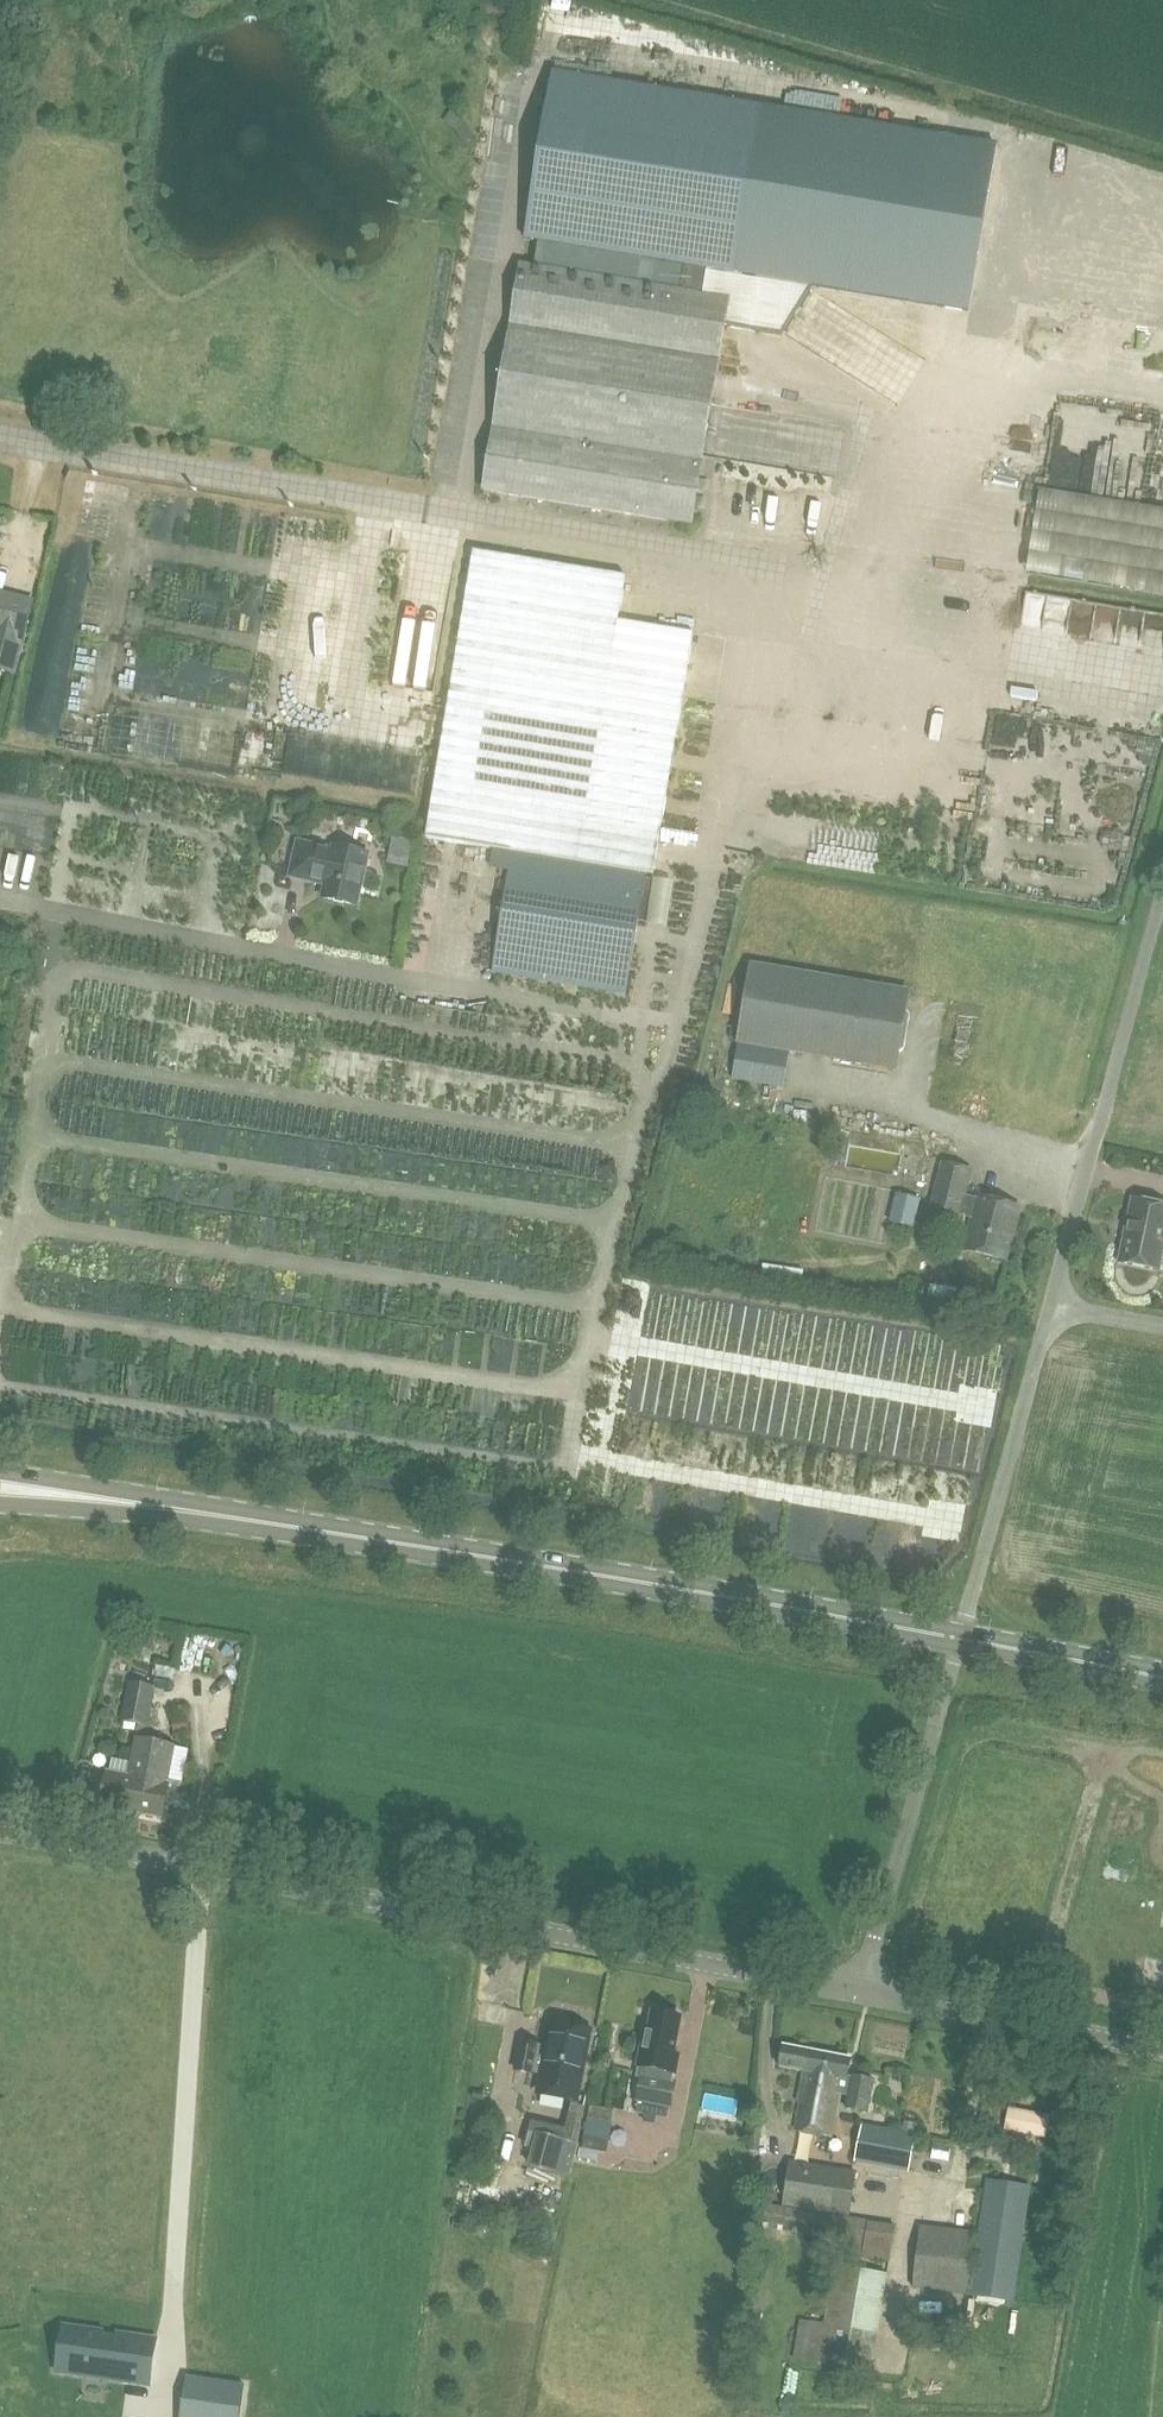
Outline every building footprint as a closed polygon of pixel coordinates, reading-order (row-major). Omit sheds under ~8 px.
[(611,41),(613,28),(575,23),(573,36),(611,41)] [(547,65),(524,235),(738,263),(760,93),(547,65)] [(933,150),(935,117),(769,105),(766,146),(763,146),(759,192),(765,193),(767,175),(782,176),(782,174),(795,175),(794,198),(807,199),(808,191),(813,191),(815,160),(895,166),(896,147),(933,150)] [(701,465),(729,300),(521,266),(483,491),(691,525),(701,465)] [(752,383),(750,393),(775,398),(777,388),(752,383)] [(930,559),(942,560),(943,537),(931,536),(930,559)] [(426,838),(513,852),(493,972),(626,994),(646,874),(653,875),(693,634),(617,622),(625,575),(474,551),(467,596),(426,838)] [(1031,566),(1050,568),(1052,553),(1033,551),(1031,566)] [(1087,591),(1082,616),(1122,624),(1127,599),(1087,591)] [(1162,629),(1162,612),(1153,613),(1153,629),(1162,629)] [(0,622),(0,672),(13,675),(25,629),(0,622)] [(291,876),(326,885),(322,899),(356,908),(369,855),(336,847),(336,850),(299,841),(291,876)] [(474,882),(473,894),(493,896),(494,884),(474,882)] [(910,1015),(906,1010),(908,994),(751,968),(739,1040),(896,1067),(899,1051),(904,1048),(906,1036),(901,1035),(903,1026),(908,1026),(910,1015)] [(855,1121),(852,1156),(906,1160),(909,1126),(855,1121)] [(960,1214),(974,1218),(966,1249),(1006,1259),(1019,1207),(979,1197),(978,1200),(964,1196),(971,1171),(943,1164),(932,1210),(959,1217),(960,1214)] [(896,1193),(889,1221),(914,1227),(920,1198),(896,1193)] [(1133,1198),(1119,1261),(1159,1270),(1162,1253),(1162,1205),(1133,1198)] [(917,1311),(954,1318),(958,1290),(956,1289),(956,1287),(940,1284),(940,1287),(921,1284),(917,1311)] [(122,1721),(150,1726),(157,1687),(129,1683),(122,1721)] [(162,1819),(169,1785),(176,1747),(137,1739),(130,1775),(110,1771),(103,1807),(162,1819)] [(681,2017),(652,2011),(644,2050),(647,2051),(637,2101),(638,2102),(636,2112),(668,2118),(670,2109),(671,2109),(677,2083),(658,2079),(661,2064),(667,2065),(669,2056),(674,2057),(681,2017)] [(516,2070),(532,2073),(535,2057),(545,2059),(540,2087),(579,2094),(591,2031),(552,2024),(547,2048),(538,2047),(539,2044),(522,2040),(516,2070)] [(844,2095),(851,2058),(783,2046),(779,2067),(804,2071),(799,2101),(801,2102),(796,2130),(831,2136),(838,2094),(844,2095)] [(869,2114),(875,2079),(852,2075),(848,2096),(846,2109),(869,2114)] [(1007,2102),(1003,2126),(1068,2137),(1072,2113),(1007,2102)] [(590,2105),(583,2147),(580,2147),(578,2157),(597,2160),(599,2152),(607,2153),(615,2111),(590,2105)] [(915,2135),(862,2124),(855,2160),(908,2170),(915,2135)] [(751,2127),(748,2149),(759,2150),(761,2128),(751,2127)] [(786,2189),(783,2205),(849,2215),(855,2172),(790,2162),(790,2167),(753,2161),(749,2183),(786,2189)] [(987,2180),(970,2293),(1012,2300),(1029,2187),(987,2180)] [(894,2225),(761,2204),(758,2225),(866,2243),(863,2257),(889,2261),(894,2225)] [(913,2288),(967,2293),(974,2233),(921,2227),(913,2288)] [(825,2324),(801,2320),(794,2359),(870,2371),(886,2274),(835,2266),(825,2324)] [(143,2383),(148,2346),(124,2343),(125,2336),(79,2329),(74,2365),(124,2373),(123,2380),(143,2383)] [(244,2385),(186,2377),(180,2416),(239,2416),(244,2385)]
